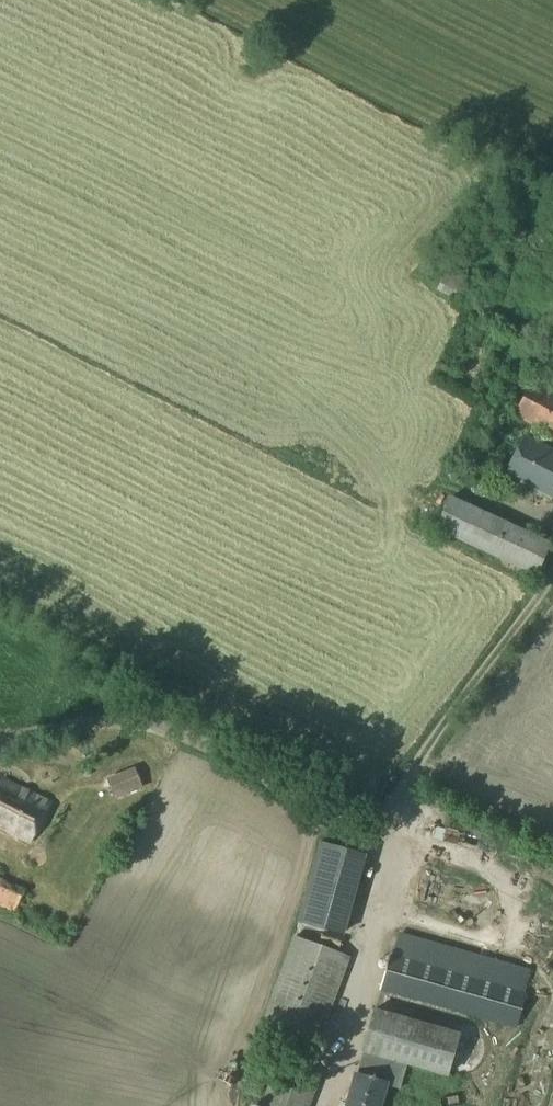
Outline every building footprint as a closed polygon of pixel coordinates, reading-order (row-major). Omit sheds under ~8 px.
[(447,271),(438,293),(463,304),(465,299),(476,304),(482,288),(447,271)] [(516,416),(552,436),(552,394),(533,383),(516,416)] [(505,474),(552,497),(552,454),(522,439),(505,474)] [(450,497),(435,531),(537,577),(552,544),(450,497)] [(136,768),(108,778),(115,798),(143,789),(136,768)] [(0,787),(0,828),(31,844),(52,803),(4,778),(0,787)] [(320,842),(298,923),(341,935),(363,854),(320,842)] [(512,876),(515,862),(499,859),(496,873),(512,876)] [(15,913),(26,890),(0,877),(0,906),(15,913)] [(294,938),(262,1025),(317,1045),(349,958),(294,938)] [(390,957),(380,990),(517,1029),(527,995),(390,957)] [(347,1105),(381,1105),(387,1085),(399,1089),(406,1066),(448,1078),(461,1034),(375,1008),(362,1053),(363,1053),(347,1105)] [(262,1104),(268,1105),(310,1105),(321,1077),(277,1061),(262,1104)]
